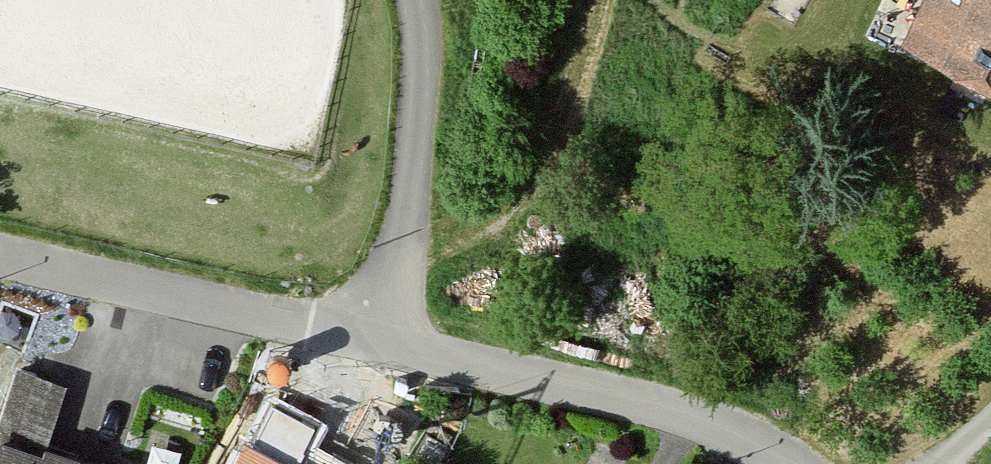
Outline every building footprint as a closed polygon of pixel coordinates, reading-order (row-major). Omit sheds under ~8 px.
[(906,40),(990,82),(990,0),(926,0),(906,40)] [(18,368),(0,427),(0,463),(95,463),(52,450),(72,385),(18,368)]
